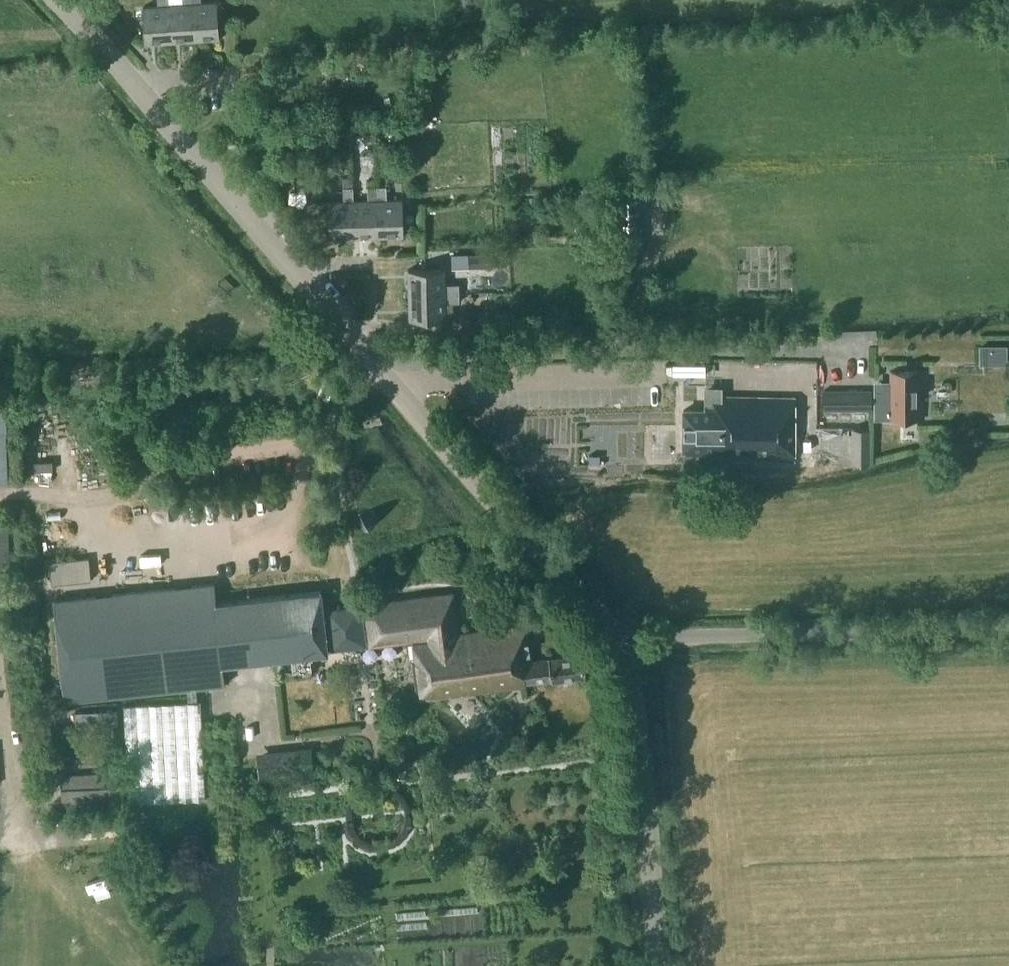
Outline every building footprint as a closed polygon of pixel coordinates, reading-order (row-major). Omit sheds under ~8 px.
[(168,5),(168,0),(158,0),(158,6),(144,7),(146,41),(170,39),(168,5)] [(170,39),(195,38),(192,0),(183,0),(183,4),(168,5),(170,39)] [(195,38),(218,36),(217,2),(201,3),(201,0),(192,0),(195,38)] [(355,237),(377,237),(376,185),(376,179),(367,179),(368,198),(354,199),(355,237)] [(387,185),(376,185),(377,237),(404,236),(403,198),(387,198),(387,185)] [(328,200),(329,238),(355,237),(354,199),(354,186),(343,186),(343,199),(328,200)] [(641,191),(615,192),(618,254),(644,253),(641,191)] [(493,266),(493,253),(469,254),(469,267),(493,266)] [(407,269),(408,294),(459,292),(459,283),(446,283),(445,267),(407,269)] [(459,292),(408,294),(410,319),(447,318),(446,302),(459,302),(459,292)] [(506,328),(505,315),(471,316),(471,329),(506,328)] [(978,345),(978,365),(1006,365),(1006,345),(978,345)] [(893,369),(892,416),(924,416),(924,399),(918,399),(919,387),(925,387),(925,370),(893,369)] [(11,476),(9,387),(0,387),(0,476),(11,476)] [(684,406),(683,446),(685,446),(685,464),(720,465),(720,455),(794,457),(796,394),(722,393),(722,388),(707,387),(707,400),(706,400),(706,406),(684,406)] [(872,388),(825,388),(824,406),(872,407),(872,388)] [(854,427),(854,458),(868,458),(869,427),(854,427)] [(589,463),(600,463),(600,455),(590,455),(589,463)] [(0,517),(0,567),(12,567),(11,517),(0,517)] [(49,561),(51,583),(91,579),(89,557),(49,561)] [(225,683),(222,663),(328,652),(322,590),(217,602),(214,583),(54,599),(64,700),(187,687),(196,686),(225,683)] [(453,588),(362,601),(368,643),(410,637),(413,655),(410,656),(415,695),(412,695),(413,700),(416,700),(416,701),(525,686),(524,680),(585,672),(581,650),(533,657),(528,621),(459,631),(453,588)] [(362,604),(326,608),(331,650),(367,646),(362,604)] [(198,700),(196,686),(187,687),(188,700),(123,703),(128,800),(206,797),(201,700),(198,700)] [(117,708),(73,710),(74,724),(93,723),(94,741),(114,740),(113,722),(117,722),(117,708)] [(265,745),(268,775),(316,771),(314,741),(265,745)] [(405,778),(407,768),(395,766),(393,776),(405,778)]
